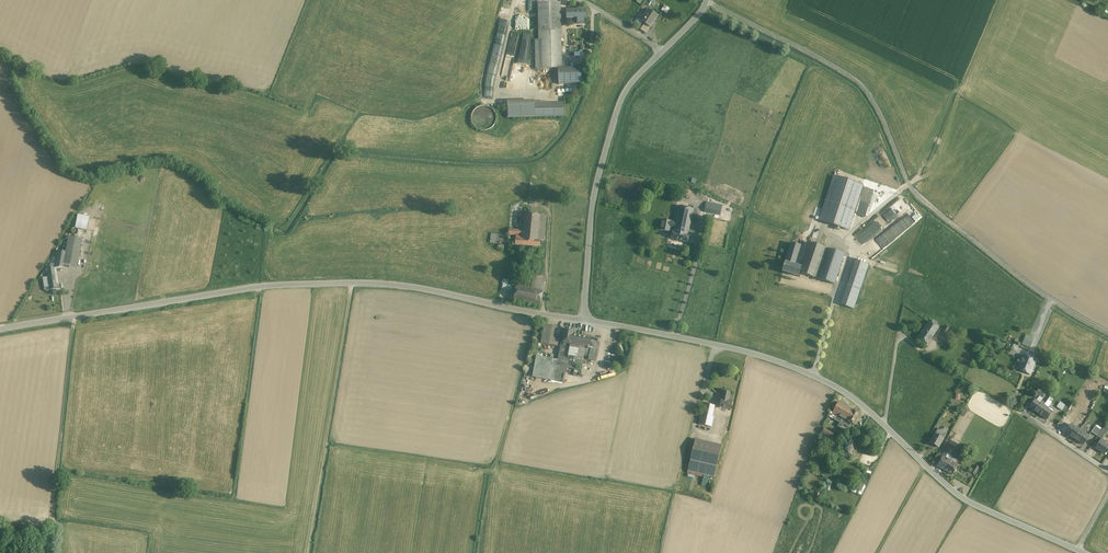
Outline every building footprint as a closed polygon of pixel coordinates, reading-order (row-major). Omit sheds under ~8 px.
[(561,2),(538,3),(539,39),(535,39),(536,69),(558,68),(562,68),(561,2)] [(586,10),(566,11),(566,17),(569,17),(569,22),(585,22),(585,17),(587,17),(586,10)] [(658,16),(648,10),(645,15),(641,12),(637,19),(645,23),(650,27),(658,16)] [(650,27),(645,23),(641,30),(646,33),(650,27)] [(581,68),(565,68),(565,84),(582,84),(581,73),(581,68)] [(508,118),(535,117),(534,104),(534,101),(508,102),(508,118)] [(563,103),(534,104),(535,117),(563,116),(563,103)] [(489,131),(496,110),(483,105),(479,117),(477,116),(473,126),(489,131)] [(863,185),(833,176),(819,221),(848,230),(863,185)] [(705,201),(703,211),(715,214),(718,203),(705,201)] [(693,209),(678,206),(675,222),(671,221),(670,227),(674,228),(673,230),(688,234),(693,209)] [(891,208),(886,211),(890,216),(892,215),(893,216),(896,214),(891,208)] [(523,230),(509,229),(509,234),(509,235),(516,235),(516,239),(540,241),(544,241),(547,215),(525,213),(523,230)] [(671,221),(662,220),(661,230),(669,232),(670,227),(671,221)] [(673,230),(671,238),(671,239),(688,243),(688,242),(689,236),(688,236),(688,234),(673,230)] [(491,233),(490,242),(506,244),(507,234),(491,233)] [(82,239),(68,236),(66,250),(62,249),(62,252),(65,253),(63,264),(77,266),(82,239)] [(801,246),(791,243),(785,262),(795,265),(801,246)] [(810,243),(801,273),(814,277),(824,247),(810,243)] [(845,254),(824,247),(814,277),(834,284),(845,254)] [(62,252),(58,251),(57,257),(55,267),(63,266),(63,264),(65,253),(62,252)] [(52,257),(51,268),(48,268),(51,290),(58,288),(58,284),(55,284),(54,277),(56,276),(56,274),(54,274),(53,268),(55,267),(57,257),(52,257)] [(855,261),(841,304),(854,309),(868,265),(855,261)] [(785,262),(782,272),(798,277),(802,267),(795,265),(785,262)] [(537,304),(542,304),(545,281),(535,280),(534,290),(538,290),(537,304)] [(514,301),(537,304),(538,290),(534,290),(522,289),(521,292),(515,291),(514,301)] [(931,323),(929,322),(925,328),(935,335),(939,329),(936,326),(931,323)] [(545,324),(541,343),(558,346),(561,328),(545,324)] [(946,327),(939,337),(945,341),(952,331),(946,327)] [(566,328),(563,343),(571,344),(573,335),(574,330),(566,328)] [(935,335),(925,328),(918,338),(928,344),(935,335)] [(595,349),(596,343),(597,339),(573,335),(571,344),(595,349)] [(1029,340),(1025,338),(1022,344),(1030,348),(1033,342),(1029,340)] [(563,343),(561,342),(558,360),(536,355),(532,377),(563,383),(566,368),(574,369),(573,376),(580,377),(584,356),(588,357),(588,359),(596,361),(599,344),(596,343),(595,349),(571,344),(563,343)] [(1029,358),(1019,354),(1017,362),(1020,363),(1018,369),(1024,372),(1029,358)] [(1036,361),(1029,358),(1024,372),(1030,375),(1033,367),(1034,368),(1035,365),(1034,365),(1036,361)] [(1046,393),(1039,389),(1036,394),(1042,399),(1046,393)] [(730,394),(723,393),(722,398),(722,397),(720,407),(731,410),(733,401),(729,400),(730,394)] [(1044,405),(1037,400),(1036,401),(1035,400),(1029,407),(1038,414),(1044,405)] [(1047,400),(1044,405),(1038,414),(1047,420),(1052,412),(1047,409),(1048,407),(1051,403),(1047,400)] [(841,429),(844,424),(849,427),(851,424),(853,425),(859,413),(854,410),(839,402),(833,413),(831,411),(828,416),(840,422),(837,426),(841,429)] [(1065,405),(1060,402),(1056,407),(1061,411),(1065,405)] [(714,406),(704,403),(699,424),(711,427),(714,417),(712,417),(714,406)] [(1079,425),(1077,428),(1076,427),(1075,428),(1071,425),(1066,432),(1074,439),(1080,430),(1082,427),(1079,425)] [(1101,430),(1095,426),(1091,432),(1097,436),(1101,430)] [(1103,428),(1097,436),(1101,439),(1102,439),(1107,431),(1103,428)] [(833,434),(823,429),(820,435),(830,440),(833,434)] [(946,434),(938,429),(930,443),(938,448),(946,434)] [(1084,432),(1080,430),(1074,439),(1083,445),(1088,437),(1083,434),(1084,432)] [(722,445),(695,439),(688,471),(715,477),(722,445)] [(1101,439),(1095,448),(1104,454),(1107,449),(1107,448),(1107,443),(1102,439),(1101,439)] [(856,453),(857,449),(856,446),(854,443),(852,442),(848,441),(845,442),(842,444),(841,446),(840,449),(841,453),(843,455),(845,457),(848,458),(852,457),(854,455),(856,453)] [(948,444),(944,452),(945,453),(951,456),(956,449),(948,444)] [(951,456),(945,453),(943,456),(938,464),(937,466),(952,475),(958,465),(949,460),(951,456)] [(939,454),(934,462),(938,464),(943,456),(939,454)]
